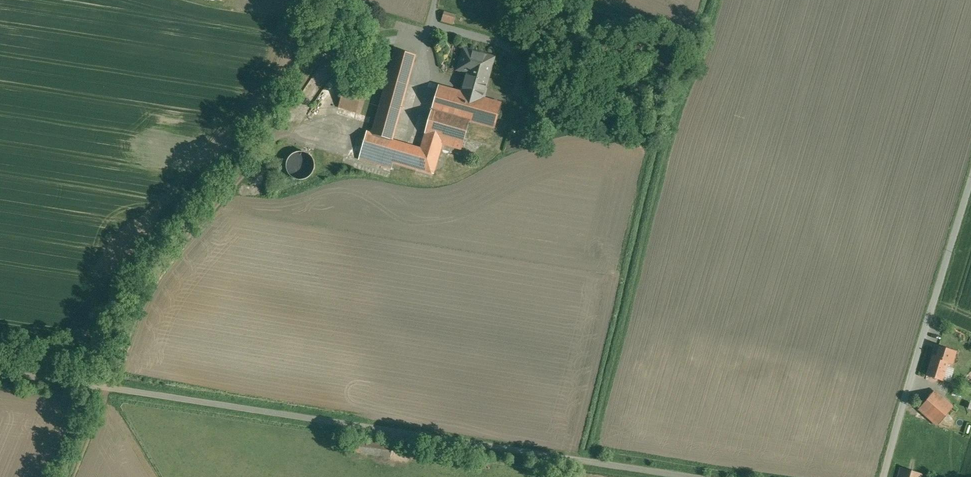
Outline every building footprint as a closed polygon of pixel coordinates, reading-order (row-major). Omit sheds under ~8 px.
[(441,11),(439,21),(451,24),(454,14),(441,11)] [(469,66),(462,92),(476,96),(482,98),(494,57),(464,49),(460,64),(469,66)] [(462,92),(440,86),(421,148),(392,139),(416,56),(396,50),(384,92),(378,90),(358,158),(391,167),(393,162),(431,173),(440,144),(461,150),(470,121),(495,128),(502,104),(482,98),(476,96),(462,92)] [(344,85),(338,107),(357,112),(363,90),(344,85)] [(286,160),(289,161),(286,169),(304,176),(311,158),(290,150),(286,160)] [(934,356),(927,375),(942,380),(948,361),(934,356)] [(934,391),(919,409),(938,424),(953,406),(934,391)]
